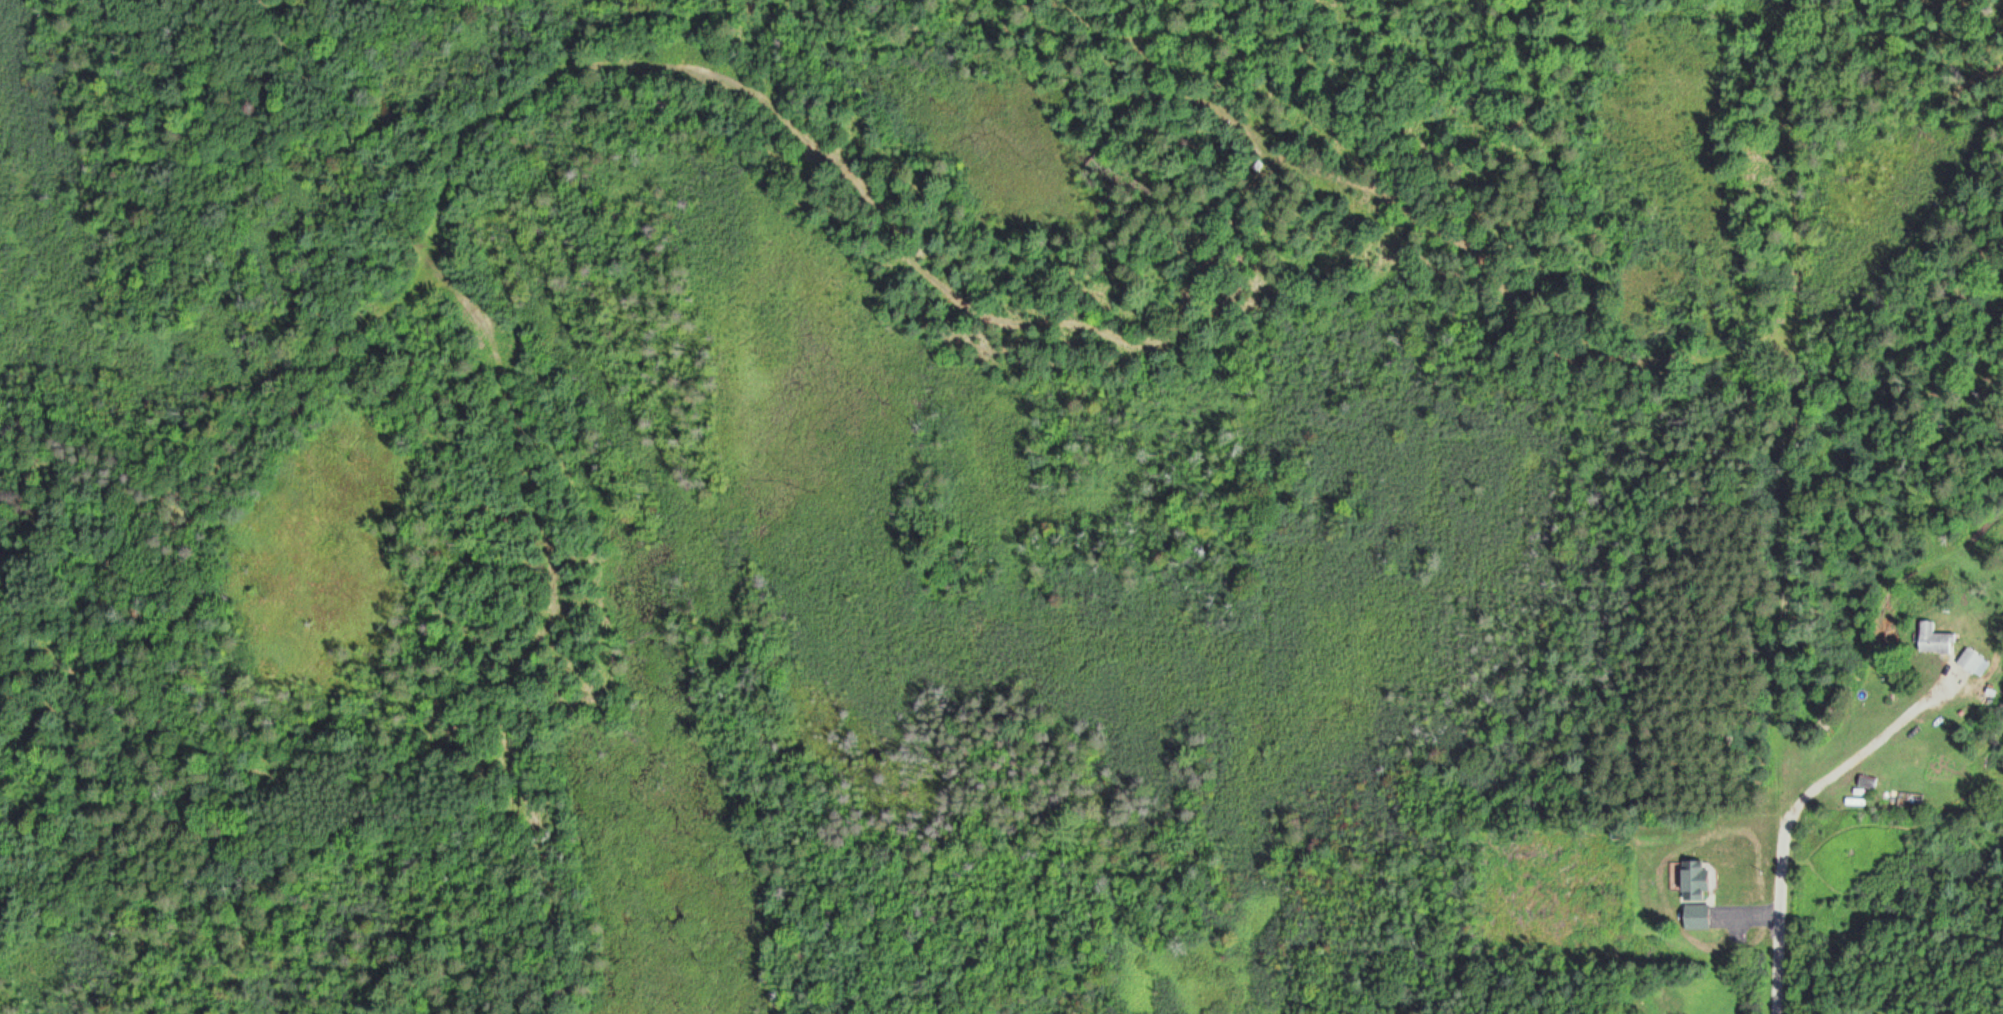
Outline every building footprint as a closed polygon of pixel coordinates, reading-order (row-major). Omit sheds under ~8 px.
[(1955,652),(1955,632),(1935,632),(1935,627),(1924,627),(1924,652),(1955,652)] [(1984,657),(1969,645),(1957,661),(1973,673),(1984,657)] [(1714,928),(1713,865),(1701,865),(1701,869),(1688,869),(1688,893),(1699,893),(1699,903),(1687,903),(1687,928),(1714,928)]
